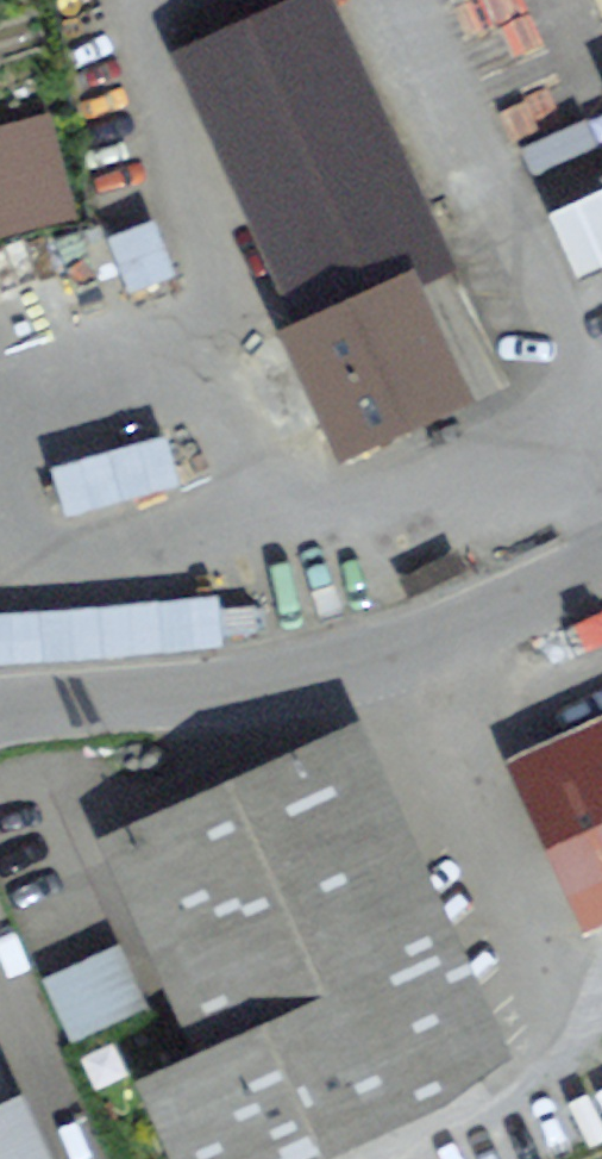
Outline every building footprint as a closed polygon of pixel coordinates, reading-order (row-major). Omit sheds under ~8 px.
[(351,443),(459,392),(409,285),(454,263),(427,205),(414,211),(316,0),(309,0),(182,59),(307,329),(300,333),(351,443)] [(4,233),(86,212),(57,104),(0,119),(0,217),(4,233)] [(532,174),(598,145),(586,118),(520,148),(532,174)] [(550,213),(579,279),(601,269),(601,190),(550,213)] [(75,511),(190,470),(173,422),(58,463),(75,511)] [(0,621),(0,672),(229,619),(218,571),(0,621)] [(526,771),(590,912),(601,906),(601,737),(526,771)] [(336,755),(300,762),(137,836),(235,1051),(158,1086),(191,1158),(289,1158),(480,1073),(336,755)] [(77,1033),(154,1000),(127,937),(50,970),(77,1033)] [(0,1087),(0,1158),(32,1158),(0,1087)]
